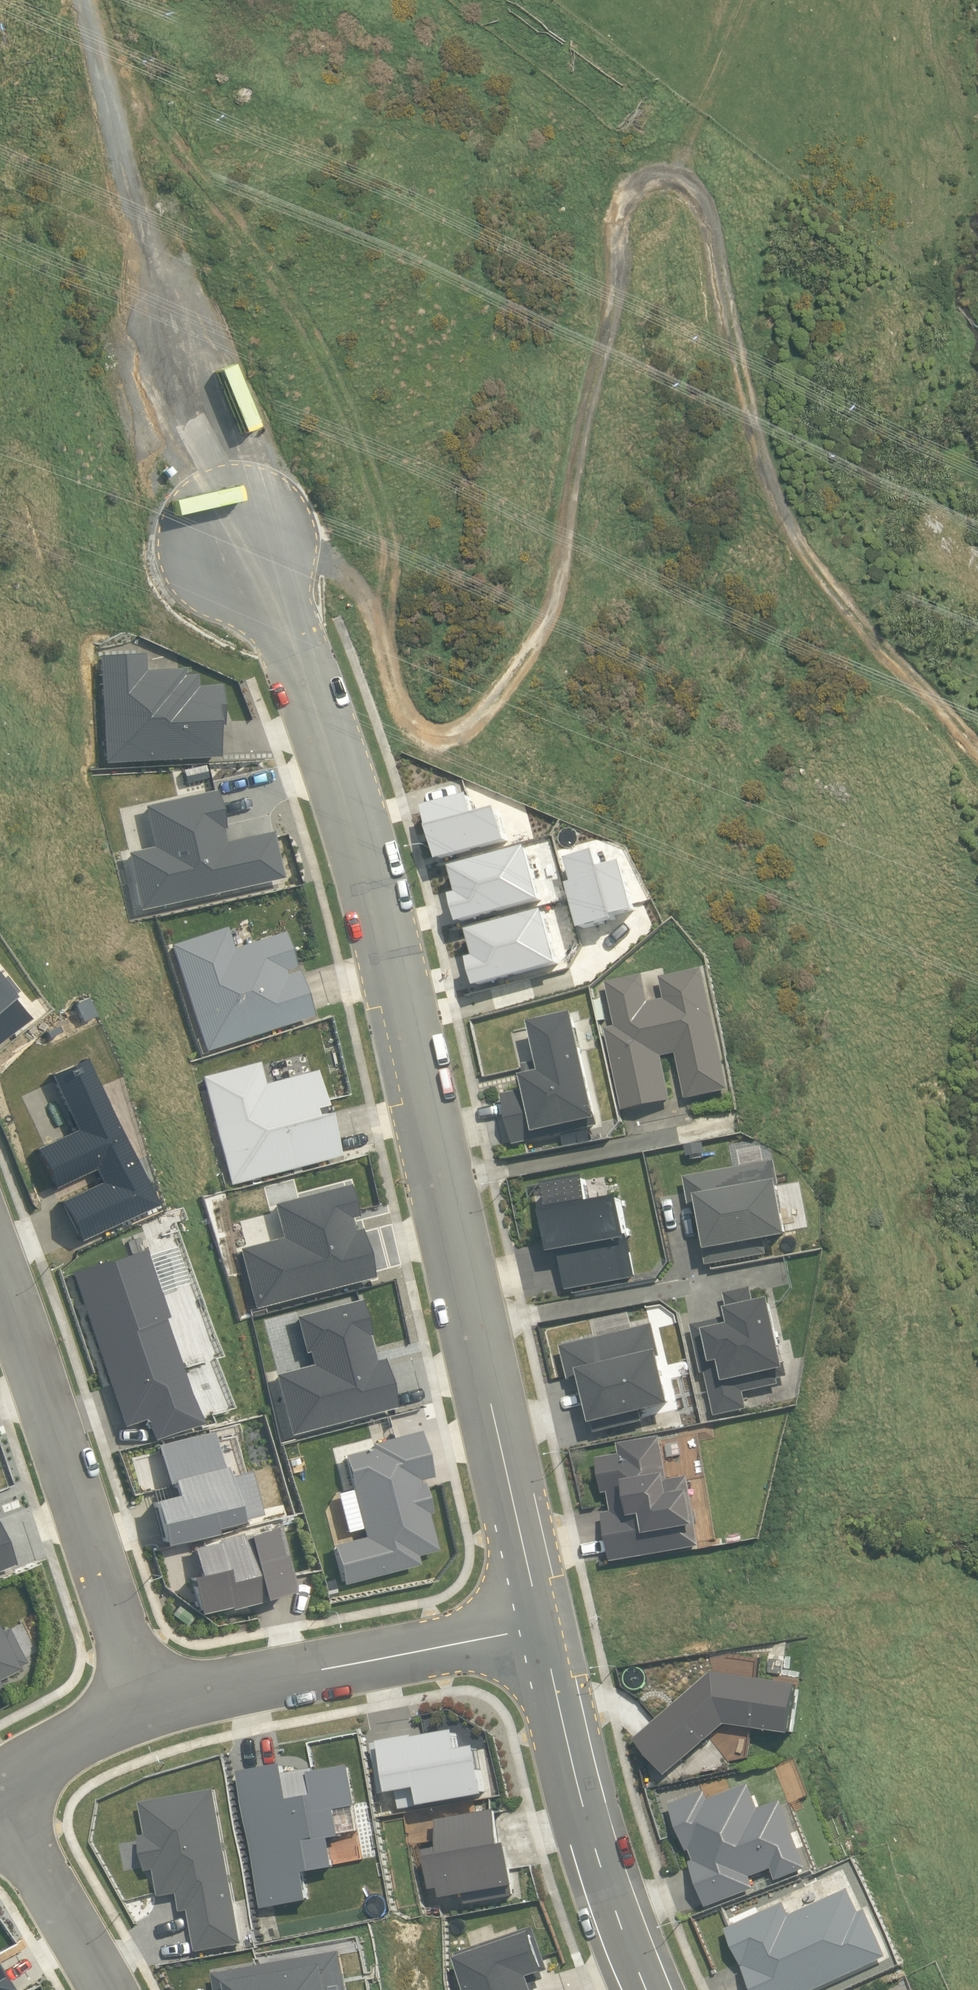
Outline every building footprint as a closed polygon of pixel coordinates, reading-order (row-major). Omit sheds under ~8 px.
[(101,765),(216,758),(214,727),(220,727),(218,687),(195,687),(194,676),(180,676),(180,671),(141,671),(141,655),(97,657),(101,765)] [(137,911),(279,880),(269,833),(222,843),(220,830),(222,830),(213,792),(141,808),(150,849),(124,854),(137,911)] [(202,1052),(310,1016),(296,971),(284,975),(282,971),(293,968),(291,960),(281,933),(230,950),(223,928),(167,946),(202,1052)] [(616,1028),(606,1031),(623,1112),(671,1102),(662,1058),(676,1055),(686,1101),(729,1091),(703,971),(661,979),(665,1001),(649,1004),(643,976),(607,984),(616,1028)] [(0,990),(0,1039),(23,1021),(7,1001),(8,1000),(0,990)] [(598,1122),(574,1016),(531,1026),(539,1063),(523,1067),(523,1070),(525,1078),(523,1078),(526,1091),(502,1096),(513,1146),(527,1143),(599,1127),(598,1122)] [(227,1186),(337,1158),(325,1114),(312,1118),(310,1110),(322,1107),(321,1101),(313,1071),(261,1085),(256,1063),(199,1078),(227,1186)] [(766,1243),(789,1238),(779,1183),(775,1162),(685,1179),(690,1208),(696,1207),(707,1267),(712,1266),(768,1256),(766,1243)] [(573,1291),(637,1279),(630,1242),(622,1200),(591,1206),(586,1178),(545,1185),(550,1213),(543,1214),(547,1237),(551,1256),(560,1255),(567,1292),(573,1291)] [(367,1280),(370,1280),(358,1230),(350,1232),(348,1219),(354,1218),(353,1212),(346,1186),(270,1205),(279,1239),(235,1250),(251,1310),(367,1280)] [(101,1262),(68,1274),(120,1427),(143,1420),(150,1441),(197,1425),(161,1321),(165,1319),(142,1251),(102,1265),(101,1262)] [(692,1328),(702,1375),(706,1374),(715,1418),(748,1411),(744,1394),(779,1386),(778,1380),(788,1378),(786,1371),(771,1301),(755,1305),(752,1289),(725,1295),(729,1310),(727,1311),(729,1319),(692,1328)] [(288,1436),(393,1408),(380,1360),(371,1362),(365,1337),(367,1336),(358,1301),(355,1301),(292,1318),(301,1355),(306,1353),(309,1366),(272,1376),(288,1436)] [(642,1415),(673,1408),(660,1354),(653,1326),(561,1348),(568,1379),(569,1382),(581,1380),(592,1427),(593,1427),(595,1435),(644,1423),(642,1415)] [(340,1586),(416,1566),(414,1557),(434,1552),(424,1515),(428,1514),(422,1489),(421,1484),(417,1485),(416,1482),(429,1478),(417,1432),(389,1440),(368,1445),(369,1449),(340,1457),(361,1538),(329,1547),(340,1586)] [(611,1563),(700,1548),(697,1529),(691,1494),(688,1478),(668,1481),(667,1476),(660,1438),(618,1445),(620,1456),(597,1460),(603,1495),(609,1494),(611,1506),(612,1514),(603,1515),(611,1563)] [(195,1569),(186,1572),(195,1609),(222,1602),(224,1604),(288,1586),(278,1549),(275,1550),(267,1522),(235,1532),(234,1528),(210,1534),(210,1536),(187,1542),(195,1569)] [(11,1566),(0,1539),(0,1570),(11,1566)] [(0,1646),(0,1676),(12,1671),(0,1646)] [(800,1688),(713,1673),(634,1741),(665,1777),(725,1725),(792,1737),(800,1688)] [(396,1734),(370,1739),(379,1789),(398,1786),(401,1805),(487,1789),(478,1742),(459,1746),(455,1728),(423,1734),(423,1732),(397,1737),(396,1734)] [(283,1763),(238,1772),(263,1909),(310,1900),(305,1872),(335,1867),(330,1837),(341,1835),(336,1809),(355,1805),(349,1766),(310,1773),(314,1794),(290,1799),(283,1763)] [(216,1785),(140,1798),(146,1831),(140,1832),(146,1867),(153,1865),(158,1892),(178,1889),(181,1906),(189,1905),(196,1947),(243,1939),(216,1785)] [(808,1867),(781,1803),(758,1811),(749,1786),(707,1801),(705,1793),(670,1807),(687,1852),(690,1851),(694,1862),(690,1863),(707,1907),(756,1888),(751,1876),(772,1868),(777,1880),(808,1867)] [(517,1883),(509,1842),(503,1843),(497,1809),(437,1819),(441,1846),(427,1848),(435,1889),(443,1887),(445,1897),(465,1894),(467,1904),(515,1895),(513,1884),(517,1883)] [(887,1956),(866,1910),(860,1913),(849,1888),(789,1916),(784,1903),(726,1928),(754,1989),(813,1989),(887,1956)] [(534,1926),(457,1953),(458,1956),(456,1957),(468,1989),(537,1989),(534,1982),(544,1979),(541,1972),(549,1969),(534,1926)] [(11,1986),(0,1967),(0,1989),(5,1989),(11,1986)]
